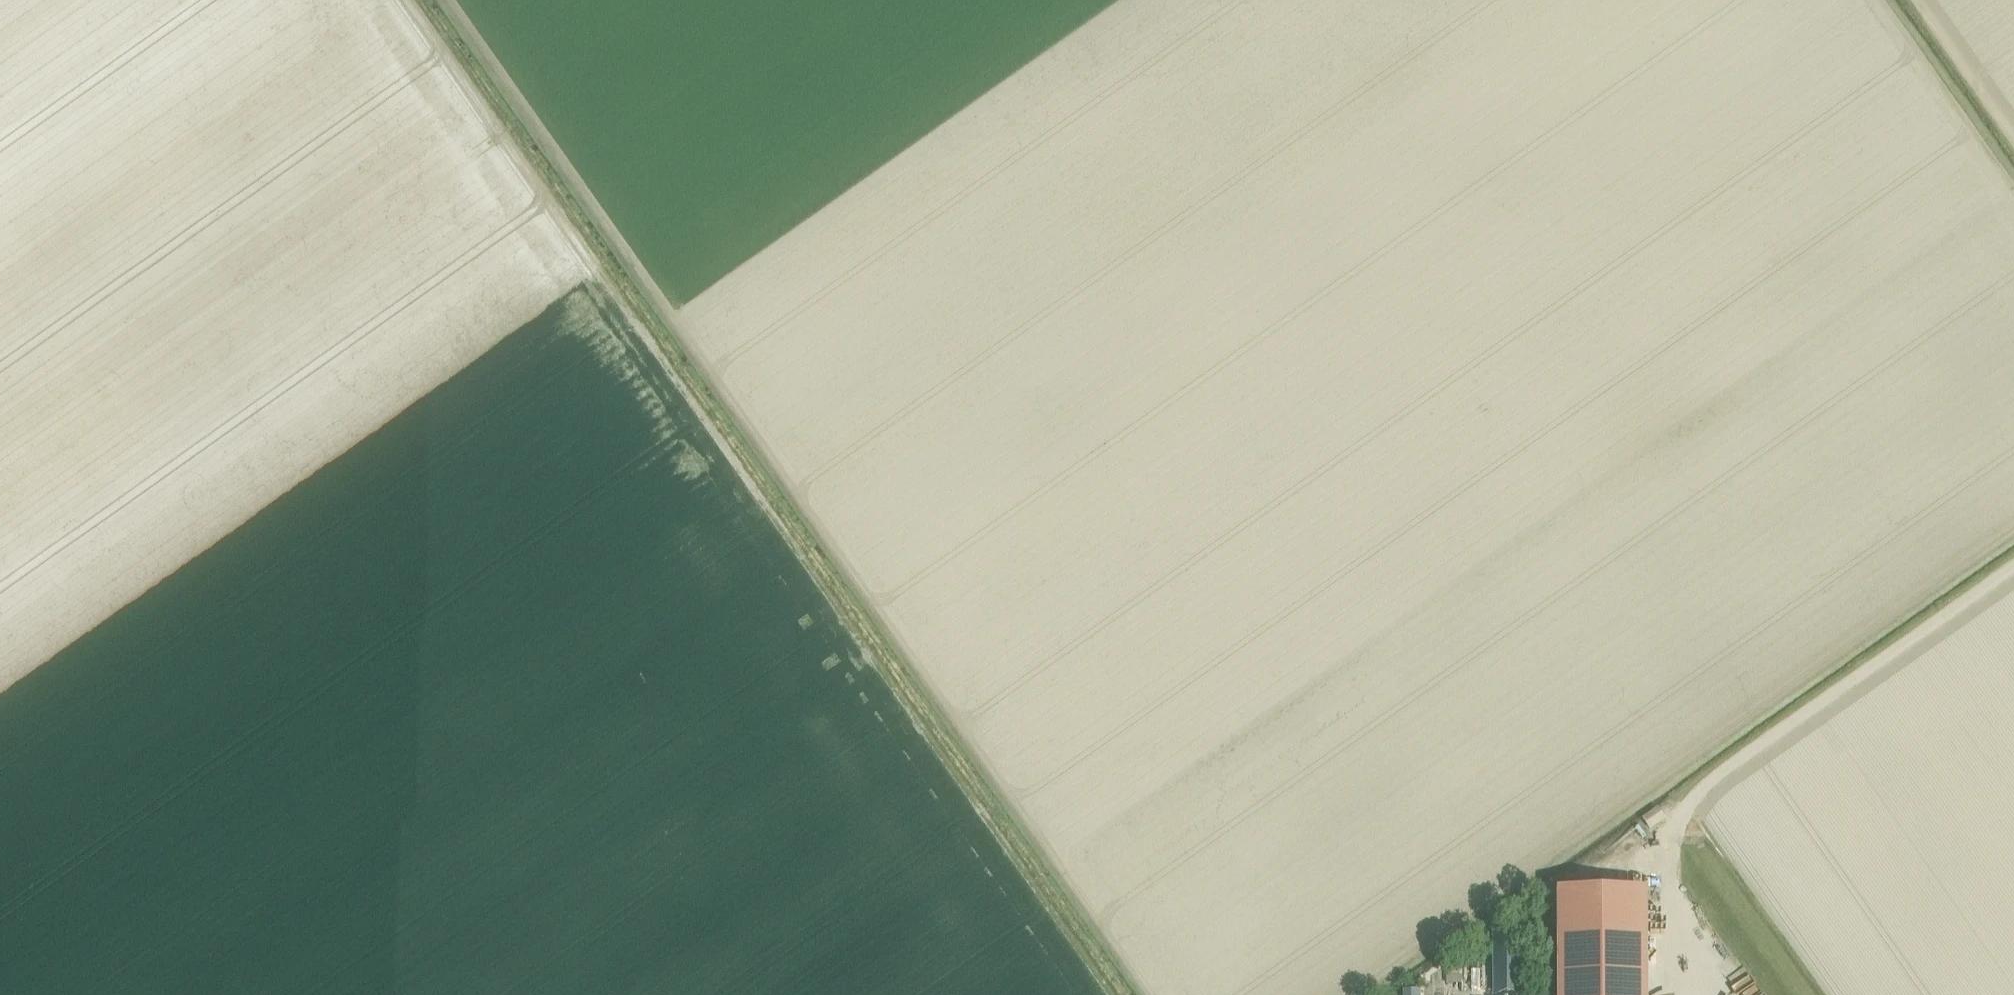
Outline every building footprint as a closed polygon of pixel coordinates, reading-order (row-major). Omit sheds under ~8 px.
[(1622,896),(1558,896),(1559,994),(1623,994),(1622,896)] [(1687,915),(1689,931),(1700,930),(1698,913),(1687,915)] [(1626,938),(1650,938),(1649,924),(1626,925),(1626,938)] [(1518,938),(1496,939),(1497,994),(1518,993),(1518,938)]
